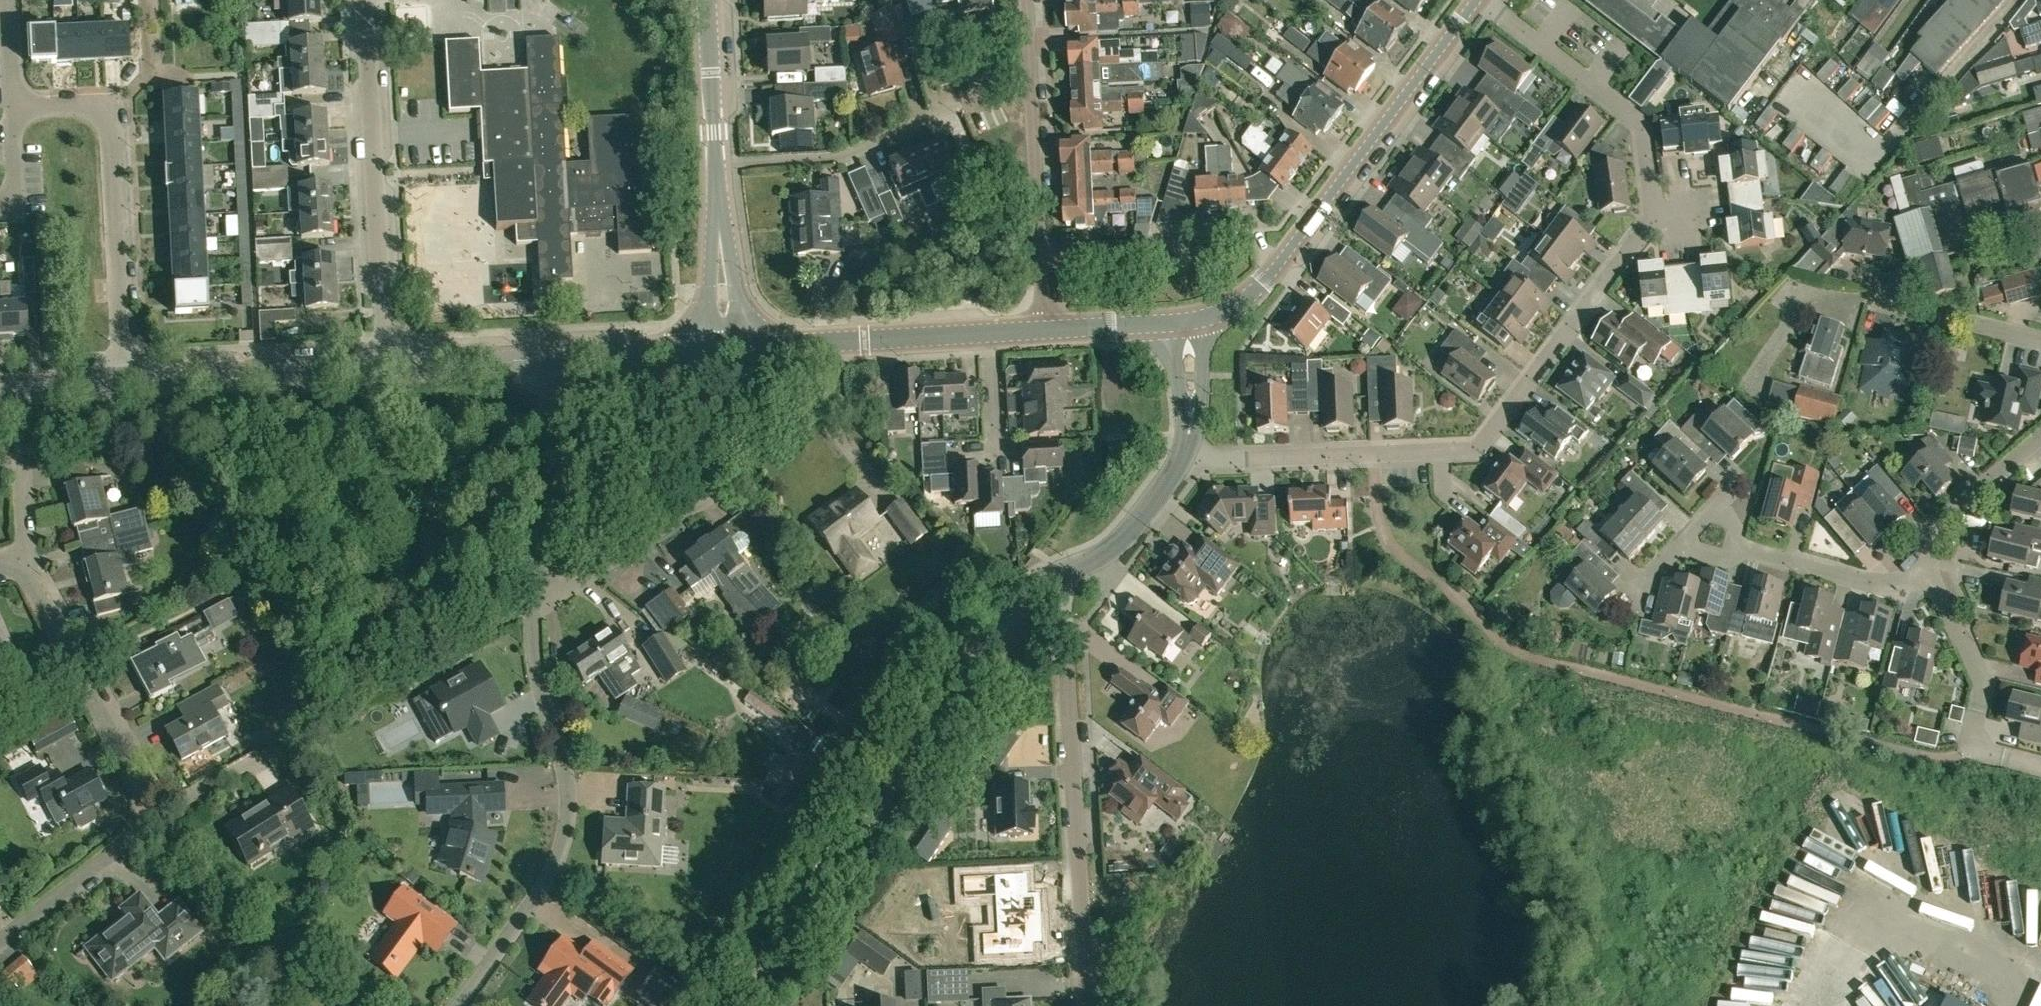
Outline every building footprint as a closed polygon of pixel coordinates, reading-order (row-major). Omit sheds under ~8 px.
[(274,10),(287,9),(288,21),(320,19),(319,0),(274,0),(274,10)] [(803,2),(832,0),(764,0),(765,18),(804,16),(803,2)] [(958,12),(991,10),(990,0),(910,0),(905,2),(911,17),(935,8),(946,7),(952,12),(958,12)] [(1069,9),(1117,6),(1124,6),(1124,0),(1068,0),(1069,9)] [(1361,30),(1356,36),(1379,53),(1382,48),(1387,52),(1397,39),(1370,18),(1347,0),(1326,0),(1354,21),(1352,24),(1361,30)] [(1397,39),(1406,26),(1401,23),(1405,18),(1381,0),(1347,0),(1370,18),(1397,39)] [(1410,12),(1413,7),(1418,11),(1426,0),(1394,0),(1410,12)] [(1661,60),(1682,33),(1651,9),(1658,0),(1582,0),(1661,60)] [(1729,112),(1801,17),(1790,8),(1778,0),(1732,0),(1706,33),(1691,22),(1682,33),(1661,60),(1729,112)] [(1790,8),(1801,17),(1815,0),(1796,0),(1790,8)] [(1880,0),(1861,0),(1849,16),(1861,25),(1880,0)] [(1861,25),(1874,35),(1900,0),(1880,0),(1861,25)] [(1949,4),(1919,39),(1923,41),(1898,75),(1907,82),(1922,64),(1938,78),(2007,0),(1953,0),(1949,4)] [(2014,30),(2029,26),(2026,20),(2037,6),(2036,0),(2029,0),(2010,24),(2014,30)] [(1140,5),(1124,6),(1125,16),(1140,15),(1140,5)] [(1119,32),(1119,21),(1125,20),(1125,18),(1125,16),(1124,6),(1117,6),(1069,9),(1067,9),(1069,31),(1079,31),(1080,35),(1098,34),(1098,33),(1119,32)] [(872,17),(880,47),(901,41),(892,8),(872,17)] [(1251,31),(1229,13),(1217,28),(1240,45),(1251,31)] [(245,35),(279,33),(279,22),(245,24),(245,35)] [(2029,26),(2014,30),(2014,31),(2020,29),(2026,48),(2040,43),(2040,23),(2029,26)] [(127,27),(102,28),(104,59),(128,58),(127,27)] [(104,59),(102,28),(78,29),(80,60),(104,59)] [(799,40),(766,41),(768,74),(807,72),(806,44),(829,43),(829,28),(799,29),(799,40)] [(56,61),(80,60),(78,29),(54,30),(56,61)] [(56,61),(54,30),(30,31),(31,63),(56,61)] [(1317,42),(1366,80),(1375,68),(1370,64),(1374,59),(1351,43),(1348,47),(1326,31),(1317,42)] [(280,45),(279,33),(245,35),(246,47),(280,45)] [(1202,34),(1196,35),(1198,61),(1202,61),(1209,36),(1202,34)] [(1253,61),(1219,35),(1212,45),(1213,46),(1211,48),(1214,51),(1207,61),(1217,69),(1226,56),(1246,70),(1253,61)] [(588,120),(591,164),(566,166),(563,117),(558,37),(526,39),(528,70),(480,73),(478,39),(445,41),(449,97),(450,112),(470,111),(470,105),(480,104),(484,165),(493,164),(497,230),(516,229),(517,245),(538,243),(541,282),(573,280),(570,235),(618,232),(619,254),(652,252),(643,116),(588,120)] [(289,42),(290,58),(278,59),(278,69),(291,69),(323,67),(321,40),(289,42)] [(1069,48),(1071,69),(1072,69),(1121,66),(1143,64),(1142,50),(1122,51),(1121,40),(1080,42),(1081,47),(1069,48)] [(1307,55),(1329,72),(1325,77),(1347,94),(1350,90),(1356,93),(1366,80),(1317,42),(1308,54),(1307,55)] [(1500,100),(1518,114),(1519,114),(1535,126),(1543,115),(1515,93),(1532,71),(1497,45),(1489,56),(1487,54),(1480,64),(1482,65),(1480,68),(1489,74),(1480,85),(1500,100)] [(891,49),(858,57),(868,96),(901,87),(891,49)] [(1159,50),(1143,50),(1144,63),(1160,62),(1159,50)] [(926,51),(914,55),(920,74),(932,70),(926,51)] [(1872,78),(1884,64),(1869,52),(1857,67),(1872,78)] [(1981,88),(2018,77),(2012,57),(1976,68),(1975,68),(1980,87),(1981,88)] [(1655,66),(1668,75),(1672,69),(1660,59),(1655,66)] [(1839,67),(1831,59),(1816,75),(1825,83),(1839,67)] [(1121,66),(1072,69),(1073,88),(1101,86),(1110,85),(1145,83),(1143,64),(1121,66)] [(1205,66),(1188,67),(1181,70),(1182,81),(1199,80),(1205,66)] [(279,82),(291,81),(292,93),(324,91),(323,67),(278,69),(279,82)] [(1222,78),(1208,67),(1201,78),(1200,80),(1199,83),(1212,92),(1222,78)] [(1956,90),(1949,97),(1955,108),(1967,104),(1964,101),(1980,87),(1975,68),(1976,68),(1975,67),(1955,90),(1956,90)] [(815,85),(846,83),(846,82),(845,68),(815,70),(815,85)] [(1883,92),(1895,76),(1883,68),(1872,84),(1883,92)] [(1286,83),(1335,121),(1344,108),(1339,105),(1342,100),(1320,84),(1317,88),(1295,72),(1286,83)] [(1861,86),(1852,78),(1838,94),(1846,102),(1861,86)] [(1195,94),(1199,83),(1200,80),(1178,82),(1179,95),(1195,94)] [(846,83),(815,85),(782,87),(783,103),(769,104),(771,135),(778,135),(779,151),(812,150),(811,133),(813,133),(811,102),(827,101),(848,103),(846,83)] [(1276,96),(1298,112),(1294,118),(1317,135),(1320,130),(1325,134),(1335,121),(1286,83),(1276,96)] [(1631,97),(1629,100),(1642,109),(1644,107),(1655,93),(1642,83),(1631,97)] [(1101,86),(1073,88),(1074,105),(1122,103),(1129,103),(1128,94),(1143,92),(1143,87),(1110,89),(1110,85),(1101,86)] [(1518,114),(1500,100),(1480,85),(1473,95),(1469,92),(1454,112),(1484,135),(1499,115),(1511,124),(1518,114)] [(1197,120),(1212,109),(1199,88),(1191,114),(1197,120)] [(1212,109),(1220,104),(1199,88),(1212,109)] [(231,92),(233,113),(243,112),(242,92),(231,92)] [(1129,103),(1144,102),(1143,92),(1128,94),(1129,103)] [(166,121),(197,119),(196,94),(165,96),(166,121)] [(249,96),(249,107),(285,105),(284,94),(249,96)] [(1867,122),(1881,105),(1873,98),(1859,114),(1867,122)] [(1144,102),(1129,103),(1130,113),(1145,112),(1144,102)] [(1122,103),(1074,105),(1073,105),(1074,127),(1085,126),(1085,132),(1103,131),(1102,114),(1123,113),(1122,103)] [(282,142),(327,139),(325,114),(285,116),(285,105),(249,107),(250,119),(281,117),(282,130),(282,142)] [(1881,105),(1867,122),(1875,129),(1890,113),(1881,105)] [(1550,123),(1534,145),(1545,154),(1554,142),(1577,159),(1603,124),(1592,116),(1594,114),(1584,107),(1582,109),(1580,107),(1562,132),(1550,123)] [(1778,114),(1769,108),(1756,125),(1765,132),(1778,114)] [(2040,132),(2040,109),(2023,115),(2027,127),(2029,135),(2040,132)] [(1435,145),(1468,169),(1477,158),(1470,153),(1484,135),(1454,112),(1439,132),(1443,135),(1435,145)] [(1663,155),(1663,156),(1694,152),(1695,155),(1708,153),(1708,151),(1711,150),(1711,149),(1709,149),(1708,144),(1721,142),(1719,116),(1705,118),(1705,112),(1683,114),(1684,121),(1663,124),(1666,155),(1663,155)] [(197,119),(166,121),(168,145),(198,143),(197,119)] [(233,121),(234,141),(244,140),(243,120),(233,121)] [(1248,132),(1297,169),(1312,150),(1290,133),(1285,140),(1274,132),(1268,139),(1252,127),(1248,132)] [(1805,135),(1796,128),(1783,145),(1792,152),(1805,135)] [(1243,145),(1267,163),(1260,173),(1282,189),(1297,169),(1248,132),(1243,138),(1247,140),(1243,145)] [(2040,132),(2029,135),(2033,150),(2040,147),(2040,132)] [(940,141),(914,153),(937,203),(938,203),(932,188),(944,183),(940,175),(953,170),(949,159),(958,155),(950,138),(941,142),(940,141)] [(283,153),(296,152),(297,165),(329,163),(327,139),(282,142),(283,153)] [(1063,166),(1064,166),(1112,164),(1112,153),(1091,154),(1090,139),(1072,140),(1073,145),(1062,146),(1063,166)] [(244,140),(234,141),(235,160),(245,160),(244,140)] [(1600,141),(1585,161),(1595,169),(1601,212),(1614,210),(1615,213),(1627,211),(1626,208),(1629,208),(1623,165),(1615,166),(1613,151),(1600,141)] [(200,167),(199,158),(198,143),(168,145),(169,168),(200,167)] [(1926,143),(1913,147),(1918,166),(1931,162),(1926,143)] [(1460,181),(1468,169),(1435,145),(1428,155),(1424,152),(1409,172),(1439,194),(1453,175),(1460,181)] [(1727,177),(1730,204),(1763,200),(1763,199),(1761,199),(1759,180),(1766,179),(1763,158),(1758,158),(1756,145),(1730,149),(1732,162),(1726,162),(1726,160),(1725,160),(1725,164),(1722,164),(1724,177),(1727,177)] [(1222,209),(1220,181),(1218,147),(1206,148),(1208,181),(1196,182),(1198,211),(1222,209)] [(1226,147),(1218,147),(1220,181),(1222,209),(1247,208),(1245,180),(1234,180),(1232,149),(1229,147),(1226,147)] [(1833,156),(1824,149),(1811,167),(1820,173),(1833,156)] [(1148,152),(1134,152),(1119,153),(1120,163),(1135,162),(1149,162),(1148,152)] [(937,203),(914,153),(905,157),(903,154),(891,159),(892,162),(889,164),(895,177),(891,180),(901,202),(919,194),(922,201),(925,209),(937,203)] [(973,189),(979,186),(985,184),(986,184),(973,155),(961,161),(973,189)] [(1177,160),(1165,198),(1191,206),(1188,163),(1177,160)] [(1135,162),(1120,163),(1120,174),(1136,173),(1135,162)] [(2005,202),(2010,217),(2040,208),(2040,206),(2028,162),(1996,171),(1996,172),(2005,202)] [(1065,185),(1093,184),(1092,174),(1113,172),(1112,164),(1064,166),(1065,185)] [(252,180),(288,178),(288,166),(252,168),(252,180)] [(200,167),(169,168),(170,192),(201,191),(200,167)] [(235,169),(236,189),(246,188),(245,168),(235,169)] [(1863,185),(1844,170),(1830,189),(1849,204),(1863,185)] [(1425,213),(1439,194),(1409,172),(1394,191),(1398,194),(1390,204),(1428,233),(1429,233),(1425,230),(1433,219),(1425,213)] [(1967,214),(2005,202),(1996,172),(1958,183),(1964,205),(1967,214)] [(1523,177),(1502,206),(1514,215),(1535,186),(1523,177)] [(1922,188),(1921,188),(1918,177),(1900,181),(1909,217),(1930,211),(1930,210),(1928,210),(1922,188)] [(289,189),(288,178),(252,180),(253,191),(289,189)] [(820,181),(821,198),(807,199),(791,200),(793,227),(839,225),(837,180),(820,181)] [(986,184),(985,184),(991,198),(996,196),(990,181),(986,184)] [(1502,183),(1496,191),(1506,199),(1512,191),(1502,183)] [(1930,210),(1930,211),(1932,210),(1933,214),(1964,205),(1958,183),(1934,190),(1933,185),(1922,188),(1928,210),(1930,210)] [(985,201),(991,198),(985,184),(979,186),(985,201)] [(1093,184),(1065,185),(1066,203),(1114,201),(1114,193),(1093,194),(1093,184)] [(869,222),(885,215),(878,198),(873,185),(856,193),(869,222)] [(300,214),(331,212),(330,186),(298,188),(300,212),(300,214)] [(1136,190),(1121,191),(1122,201),(1137,200),(1136,190)] [(172,216),(202,215),(201,191),(170,192),(172,216)] [(878,198),(885,215),(891,226),(903,221),(890,192),(878,198)] [(1819,204),(1841,208),(1843,205),(1828,193),(1819,204)] [(1138,210),(1137,210),(1138,226),(1151,225),(1159,199),(1137,200),(1138,210)] [(1763,201),(1763,200),(1730,204),(1734,231),(1731,232),(1733,245),(1736,245),(1736,248),(1737,248),(1737,246),(1774,241),(1771,219),(1764,220),(1761,201),(1763,201)] [(1114,201),(1066,203),(1065,203),(1066,226),(1077,225),(1077,229),(1095,229),(1095,228),(1100,228),(1107,213),(1123,211),(1122,201),(1114,201)] [(1413,253),(1428,233),(1390,204),(1382,215),(1374,209),(1372,211),(1369,209),(1362,219),(1364,221),(1356,232),(1391,258),(1401,244),(1413,253)] [(1553,231),(1547,239),(1577,261),(1592,242),(1588,239),(1596,229),(1566,206),(1559,216),(1555,214),(1550,216),(1548,220),(1548,225),(1550,228),(1553,231)] [(1944,254),(1933,214),(1932,210),(1930,211),(1909,217),(1896,221),(1907,260),(1930,253),(1931,258),(1944,254)] [(237,213),(239,237),(249,236),(248,212),(237,213)] [(331,212),(300,214),(301,238),(333,236),(331,212)] [(1887,256),(1893,228),(1848,219),(1842,213),(1794,268),(1824,275),(1842,256),(1841,255),(1846,250),(1859,253),(1860,250),(1887,256)] [(202,215),(172,216),(173,240),(204,239),(202,215)] [(1475,223),(1461,241),(1470,248),(1484,230),(1475,223)] [(839,225),(793,227),(794,256),(811,255),(841,253),(839,225)] [(1522,266),(1551,288),(1558,278),(1562,281),(1577,261),(1547,239),(1541,234),(1526,254),(1530,256),(1522,266)] [(249,236),(239,237),(240,257),(250,256),(249,236)] [(256,240),(256,251),(292,250),(291,238),(256,240)] [(204,239),(173,240),(174,264),(205,263),(204,239)] [(292,261),(292,250),(256,251),(257,263),(292,261)] [(1946,255),(1922,261),(1931,296),(1955,290),(1946,255)] [(1328,269),(1319,280),(1354,306),(1364,293),(1376,302),(1392,282),(1370,265),(1361,276),(1337,257),(1335,260),(1332,258),(1325,267),(1328,269)] [(34,258),(22,259),(24,294),(36,294),(34,258)] [(290,272),(291,286),(336,284),(334,258),(298,260),(296,262),(296,272),(290,272)] [(1449,271),(1454,264),(1447,259),(1441,266),(1449,271)] [(1494,292),(1532,321),(1547,301),(1543,298),(1551,288),(1522,266),(1514,260),(1504,273),(1507,275),(1494,292)] [(1683,267),(1688,313),(1710,311),(1709,303),(1730,301),(1726,264),(1728,264),(1728,262),(1724,262),(1724,260),(1711,261),(1711,264),(1683,267)] [(205,263),(174,264),(176,288),(206,287),(205,263)] [(240,265),(241,285),(251,284),(250,264),(240,265)] [(1688,313),(1683,267),(1656,270),(1656,267),(1642,268),(1643,271),(1639,271),(1640,273),(1642,273),(1646,310),(1666,308),(1667,315),(1688,313)] [(2009,303),(2040,293),(2040,283),(2037,269),(2002,279),(2003,283),(1982,289),(1986,306),(2008,300),(2009,303)] [(2,337),(27,335),(25,303),(12,304),(11,282),(0,283),(0,299),(2,337)] [(241,285),(242,305),(252,304),(251,284),(241,285)] [(336,284),(291,286),(292,296),(304,296),(305,309),(337,307),(336,284)] [(206,287),(176,288),(177,313),(208,311),(206,287)] [(1480,311),(1483,313),(1475,325),(1506,348),(1513,338),(1517,341),(1532,321),(1494,292),(1480,311)] [(1320,309),(1306,298),(1280,331),(1306,351),(1331,318),(1343,327),(1352,315),(1329,297),(1320,309)] [(295,310),(259,312),(260,323),(295,321),(295,310)] [(1626,327),(1613,317),(1595,340),(1631,367),(1641,353),(1655,363),(1669,344),(1633,317),(1626,327)] [(1845,328),(1818,320),(1799,377),(1831,387),(1843,348),(1839,347),(1845,328)] [(1454,361),(1444,375),(1479,401),(1487,390),(1489,392),(1496,382),(1494,381),(1496,378),(1473,361),(1482,350),(1456,330),(1440,350),(1454,361)] [(1915,341),(1888,334),(1886,344),(1866,340),(1861,364),(1865,365),(1860,388),(1888,395),(1892,381),(1905,384),(1907,375),(1913,376),(1918,352),(1913,351),(1915,341)] [(1586,355),(1585,354),(1558,390),(1559,391),(1559,390),(1586,411),(1596,398),(1599,400),(1616,379),(1586,356),(1586,355)] [(1396,357),(1368,359),(1369,397),(1383,396),(1384,427),(1388,427),(1388,430),(1400,429),(1400,426),(1413,426),(1411,382),(1397,383),(1396,357)] [(1308,362),(1309,383),(1309,400),(1323,399),(1325,429),(1328,429),(1328,432),(1340,432),(1340,429),(1353,428),(1351,385),(1334,386),(1334,371),(1323,371),(1322,361),(1308,362)] [(1022,391),(1066,388),(1064,365),(1008,368),(1005,372),(1005,377),(1027,376),(1028,390),(1022,390),(1022,391)] [(2040,376),(2019,371),(2016,386),(1993,381),(1991,388),(1979,386),(1976,401),(1987,404),(1987,406),(1985,405),(1984,409),(1986,409),(1983,423),(2016,430),(2020,410),(2033,413),(2040,376)] [(919,411),(917,374),(894,375),(895,401),(883,402),(885,434),(905,433),(904,412),(919,411)] [(928,417),(942,416),(940,378),(918,380),(918,374),(917,374),(919,411),(920,422),(928,422),(928,417)] [(1629,376),(1619,390),(1644,409),(1655,396),(1629,376)] [(940,378),(942,416),(959,415),(959,420),(978,419),(976,392),(964,393),(963,377),(940,378)] [(1793,415),(1835,427),(1843,398),(1801,386),(1801,388),(1772,380),(1765,406),(1793,414),(1793,415)] [(1309,400),(1309,383),(1293,384),(1293,387),(1257,389),(1257,393),(1254,394),(1255,400),(1257,401),(1258,432),(1289,431),(1288,414),(1310,413),(1309,400)] [(1022,391),(1023,413),(1061,411),(1060,390),(1066,389),(1066,388),(1022,391)] [(1015,397),(1007,397),(1008,414),(1016,414),(1015,397)] [(1730,411),(1728,414),(1725,411),(1713,423),(1699,411),(1681,431),(1695,442),(1700,447),(1709,437),(1730,456),(1738,448),(1741,450),(1753,437),(1750,434),(1752,431),(1755,434),(1756,433),(1762,432),(1763,426),(1764,425),(1734,399),(1726,408),(1730,411)] [(1527,418),(1516,432),(1529,441),(1530,440),(1555,459),(1571,438),(1579,444),(1589,432),(1558,409),(1552,417),(1547,418),(1538,411),(1530,420),(1527,418)] [(1024,437),(1037,436),(1054,435),(1062,435),(1061,411),(1023,413),(1024,437)] [(1935,415),(1932,429),(1939,430),(1942,416),(1935,415)] [(1016,419),(1008,420),(1009,435),(1012,437),(1017,437),(1016,419)] [(1695,442),(1681,431),(1671,421),(1656,437),(1670,450),(1657,465),(1687,492),(1707,470),(1686,452),(1695,442)] [(1954,462),(1932,437),(1916,450),(1922,457),(1903,474),(1915,488),(1922,482),(1936,498),(1954,482),(1944,471),(1954,462)] [(955,504),(973,503),(978,503),(975,466),(948,467),(946,443),(921,445),(922,479),(954,476),(955,504)] [(1059,445),(1054,445),(1037,446),(1021,447),(1023,471),(1023,478),(1011,479),(1013,504),(1013,511),(1027,510),(1030,507),(1030,498),(1036,497),(1039,493),(1039,484),(1046,484),(1045,470),(1060,469),(1059,445)] [(1494,497),(1504,505),(1512,494),(1516,496),(1531,477),(1547,490),(1559,475),(1525,449),(1515,463),(1504,455),(1496,465),(1498,467),(1483,489),(1486,491),(1485,494),(1491,499),(1494,497)] [(998,464),(975,466),(978,503),(973,503),(974,516),(1002,514),(1001,505),(1013,504),(1011,479),(999,480),(998,464)] [(143,511),(121,516),(110,519),(100,477),(89,480),(85,467),(62,473),(65,486),(64,486),(74,528),(76,527),(81,545),(147,528),(143,511)] [(1792,527),(1797,508),(1811,512),(1820,474),(1796,467),(1790,488),(1774,484),(1765,520),(1792,527)] [(1620,516),(1648,541),(1665,522),(1646,504),(1655,494),(1632,472),(1622,483),(1638,497),(1620,516)] [(1862,503),(1889,533),(1906,518),(1889,498),(1898,491),(1882,472),(1866,485),(1873,494),(1862,503)] [(2039,522),(2040,522),(2040,481),(2029,491),(2024,485),(2010,497),(2015,503),(2012,516),(2039,522)] [(1307,492),(1290,492),(1291,524),(1313,523),(1313,531),(1349,529),(1348,502),(1331,502),(1331,487),(1313,488),(1313,490),(1307,491),(1307,492)] [(1224,491),(1223,489),(1208,497),(1209,499),(1196,516),(1217,532),(1227,520),(1231,523),(1252,522),(1253,536),(1277,535),(1276,499),(1258,499),(1257,490),(1224,491)] [(876,522),(855,493),(826,513),(824,511),(811,521),(834,553),(836,552),(854,578),(868,568),(849,541),(876,522)] [(885,512),(910,547),(928,534),(902,499),(885,512)] [(1889,533),(1862,503),(1852,511),(1845,503),(1825,519),(1841,538),(1854,527),(1871,548),(1889,533)] [(1497,508),(1490,517),(1518,539),(1525,530),(1497,508)] [(1648,541),(1620,516),(1603,534),(1588,520),(1579,531),(1601,552),(1611,541),(1631,560),(1648,541)] [(1449,545),(1468,559),(1463,566),(1476,576),(1491,555),(1501,563),(1511,548),(1525,559),(1526,560),(1533,550),(1518,539),(1490,517),(1489,517),(1479,529),(1468,521),(1459,532),(1456,532),(1452,537),(1453,540),(1449,545)] [(2037,530),(2016,525),(2013,537),(1997,534),(1991,559),(2038,569),(2040,557),(2040,531),(2037,530)] [(153,550),(147,528),(81,545),(85,562),(83,562),(93,603),(97,616),(121,609),(118,597),(125,595),(127,604),(143,600),(141,592),(129,595),(122,567),(136,564),(134,555),(153,550)] [(762,587),(737,555),(747,548),(747,543),(746,538),(742,535),(737,535),(733,536),(727,541),(718,530),(701,543),(734,587),(767,621),(782,607),(762,587)] [(1160,582),(1160,581),(1182,598),(1180,600),(1185,603),(1194,603),(1207,586),(1218,594),(1239,566),(1240,566),(1241,565),(1203,536),(1192,550),(1184,543),(1183,542),(1182,543),(1182,544),(1177,550),(1175,549),(1171,549),(1167,555),(1167,559),(1173,563),(1160,579),(1159,579),(1158,580),(1160,582)] [(1606,564),(1583,542),(1566,561),(1580,575),(1569,587),(1567,585),(1557,586),(1551,593),(1551,603),(1558,610),(1568,609),(1579,597),(1597,614),(1616,593),(1596,574),(1606,564)] [(734,587),(701,543),(683,556),(690,565),(679,573),(691,589),(702,581),(709,576),(723,595),(722,596),(732,610),(732,614),(736,614),(750,633),(749,636),(753,637),(756,640),(771,626),(767,621),(734,587)] [(1706,574),(1703,585),(1697,611),(1711,615),(1709,624),(1713,631),(1728,635),(1736,604),(1725,602),(1730,581),(1706,574)] [(1654,623),(1675,629),(1674,633),(1680,643),(1684,644),(1684,645),(1688,646),(1694,623),(1697,611),(1703,585),(1698,584),(1699,580),(1683,576),(1682,580),(1679,579),(1678,584),(1665,580),(1654,623)] [(2031,577),(2028,589),(2009,584),(2002,612),(2039,621),(2040,611),(2040,580),(2031,577)] [(1750,608),(1736,604),(1728,635),(1730,636),(1731,632),(1743,635),(1742,636),(1754,639),(1774,644),(1779,623),(1775,622),(1784,587),(1757,581),(1750,608)] [(645,608),(663,633),(691,612),(672,588),(645,608)] [(1834,601),(1808,594),(1802,619),(1789,616),(1784,639),(1809,645),(1807,655),(1833,662),(1846,612),(1832,608),(1834,601)] [(228,598),(203,611),(212,629),(237,616),(228,598)] [(1157,614),(1136,598),(1126,612),(1141,623),(1129,640),(1145,653),(1149,648),(1164,660),(1175,645),(1185,632),(1163,615),(1162,618),(1158,615),(1158,614),(1157,613),(1157,614)] [(1849,615),(1845,634),(1839,661),(1865,667),(1868,655),(1870,656),(1870,660),(1880,663),(1883,651),(1884,651),(1892,615),(1864,608),(1862,618),(1849,615)] [(13,641),(0,618),(0,648),(13,641)] [(1643,620),(1639,634),(1646,636),(1650,621),(1643,620)] [(1190,637),(1194,639),(1203,646),(1212,635),(1199,625),(1191,636),(1190,637)] [(636,686),(630,677),(641,669),(631,654),(629,655),(612,630),(591,644),(624,694),(636,686)] [(1895,644),(1892,655),(1884,689),(1897,692),(1900,683),(1929,690),(1937,653),(1935,652),(1938,639),(1912,632),(1908,647),(1895,644)] [(662,634),(644,646),(668,684),(686,672),(662,634)] [(189,638),(170,648),(167,644),(130,664),(151,701),(172,689),(168,683),(203,663),(189,638)] [(2026,652),(2023,665),(2039,669),(2036,682),(2040,683),(2040,642),(2029,639),(2028,643),(2025,644),(2024,649),(2026,652)] [(624,694),(591,644),(568,659),(585,685),(599,676),(614,700),(624,694)] [(810,661),(802,673),(821,686),(829,673),(810,661)] [(480,665),(432,691),(455,733),(468,726),(479,745),(498,734),(487,715),(503,706),(480,665)] [(1159,697),(1123,671),(1113,684),(1136,702),(1120,723),(1146,742),(1163,720),(1172,726),(1190,702),(1167,686),(1159,697)] [(194,718),(168,732),(182,760),(225,737),(213,713),(226,706),(217,689),(187,704),(194,718)] [(2006,718),(2009,719),(2008,721),(2023,725),(2020,738),(2033,742),(2040,744),(2040,702),(2016,695),(2013,704),(2010,703),(2006,718)] [(664,712),(642,703),(626,696),(619,712),(657,729),(664,712)] [(812,734),(794,720),(785,733),(805,745),(812,734)] [(36,726),(27,731),(37,748),(46,744),(36,726)] [(1001,727),(980,757),(998,769),(1019,739),(1001,727)] [(1137,825),(1146,814),(1155,802),(1177,819),(1188,805),(1178,798),(1184,791),(1140,758),(1130,772),(1118,763),(1109,775),(1120,783),(1111,795),(1125,806),(1120,813),(1137,825)] [(72,822),(75,821),(78,826),(83,828),(96,821),(97,816),(94,810),(96,809),(93,803),(104,796),(90,770),(64,784),(57,771),(35,783),(47,806),(60,799),(72,822)] [(368,774),(344,775),(345,787),(369,786),(368,774)] [(504,810),(503,786),(428,789),(429,813),(454,812),(455,825),(454,825),(442,861),(463,867),(461,875),(482,881),(496,837),(485,834),(484,811),(504,810)] [(996,836),(1032,835),(1032,831),(1033,831),(1033,809),(1029,810),(1028,786),(994,787),(996,836)] [(289,789),(226,828),(249,865),(312,826),(289,789)] [(609,823),(606,862),(658,865),(659,848),(664,848),(667,809),(661,808),(662,793),(632,791),(630,825),(609,823)] [(937,820),(913,854),(927,863),(951,830),(937,820)] [(963,899),(994,898),(996,935),(981,936),(982,957),(1034,955),(1033,945),(1043,944),(1040,894),(1028,894),(1027,875),(962,878),(963,899)] [(398,923),(372,958),(399,978),(424,944),(436,953),(456,926),(406,889),(387,915),(398,923)] [(179,900),(157,916),(144,899),(125,914),(128,917),(87,949),(107,975),(122,964),(127,970),(153,949),(164,963),(204,933),(179,900)] [(865,931),(853,949),(886,973),(899,955),(865,931)] [(563,942),(542,970),(551,977),(532,1002),(537,1005),(562,1005),(570,995),(582,1003),(588,996),(601,1005),(607,1005),(632,973),(592,944),(583,956),(563,942)] [(23,955),(0,975),(0,997),(1,998),(16,985),(21,992),(40,976),(23,955)] [(633,999),(642,1005),(672,1005),(683,991),(654,970),(633,999)] [(947,1005),(945,973),(927,974),(929,1005),(947,1005)] [(1029,1000),(1005,1002),(1004,989),(982,991),(983,1005),(1029,1005),(1029,1000)] [(1949,998),(1944,1005),(1964,1005),(1949,998)]
